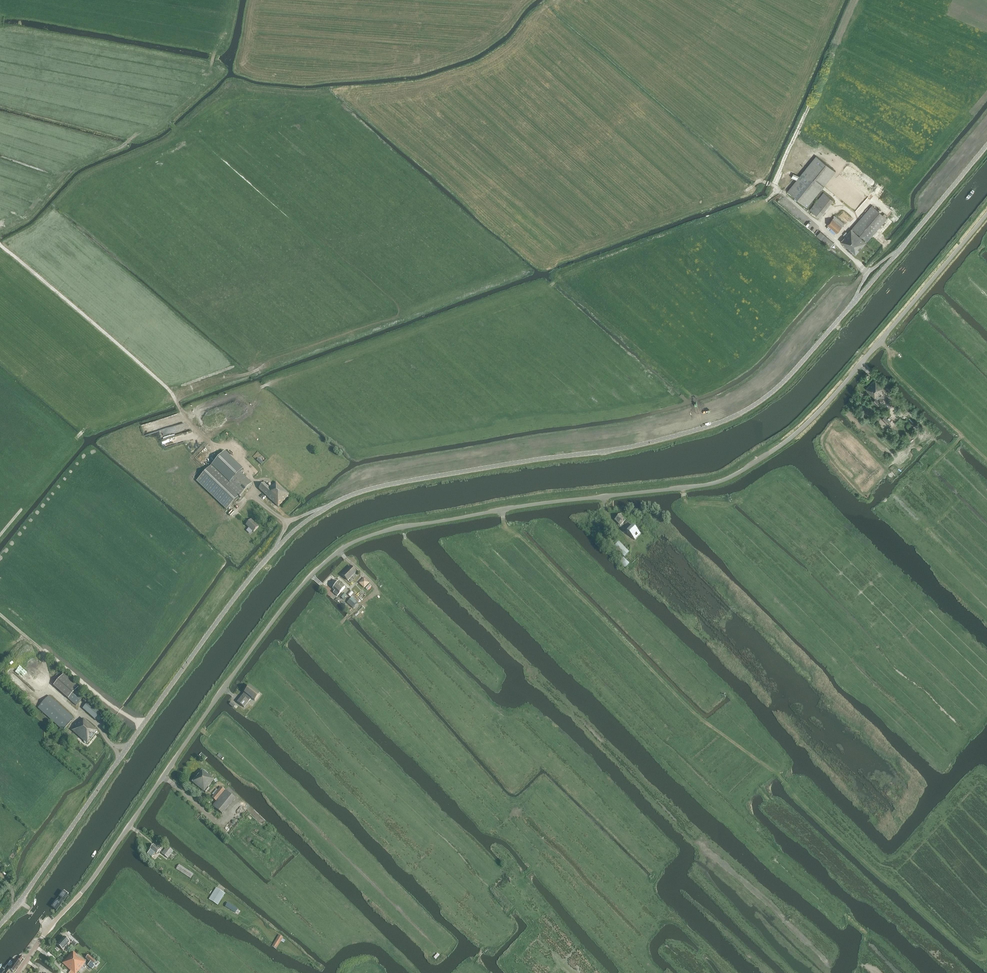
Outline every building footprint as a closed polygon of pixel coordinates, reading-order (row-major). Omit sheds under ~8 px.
[(794,174),(792,178),(797,180),(788,191),(807,207),(836,171),(816,156),(800,176),(794,174)] [(810,209),(820,217),(834,200),(824,192),(810,209)] [(853,228),(868,241),(887,218),(872,205),(853,228)] [(845,223),(835,215),(833,218),(827,225),(837,233),(842,226),(845,223)] [(862,247),(866,242),(851,229),(841,241),(856,254),(862,247)] [(832,241),(826,236),(822,240),(828,246),(832,241)] [(865,390),(875,399),(872,402),(877,406),(880,404),(877,400),(879,398),(878,396),(882,392),(885,395),(888,393),(875,380),(865,390)] [(159,431),(161,439),(179,434),(177,424),(180,424),(178,414),(142,424),(145,435),(159,431)] [(890,421),(885,416),(882,419),(888,424),(890,421)] [(225,458),(216,468),(213,465),(197,481),(226,509),(238,497),(252,483),(240,472),(241,471),(227,457),(225,458)] [(276,483),(273,486),(272,486),(270,488),(264,483),(259,489),(278,506),(289,495),(276,483)] [(622,529),(628,535),(634,540),(640,535),(634,529),(620,515),(617,518),(614,521),(622,529)] [(253,532),(259,526),(251,519),(246,525),(253,532)] [(614,547),(624,558),(629,553),(619,542),(614,547)] [(629,563),(623,557),(619,562),(625,568),(629,563)] [(351,567),(342,576),(345,579),(347,582),(357,573),(351,567)] [(364,588),(370,583),(365,578),(360,583),(364,588)] [(345,588),(343,586),(339,582),(337,584),(335,587),(333,589),(339,595),(341,592),(345,588)] [(358,603),(364,598),(359,592),(356,595),(356,594),(352,597),(347,602),(353,608),(358,603)] [(14,673),(10,677),(29,695),(34,691),(14,673)] [(74,686),(63,675),(53,686),(69,699),(76,691),(78,689),(74,686)] [(250,686),(245,692),(245,693),(246,694),(243,697),(242,696),(237,702),(244,708),(249,701),(248,701),(250,697),(255,701),(259,696),(256,693),(257,692),(250,686)] [(83,698),(76,691),(69,699),(76,705),(83,698)] [(38,708),(63,730),(73,718),(49,696),(38,708)] [(83,709),(95,719),(101,713),(88,702),(83,709)] [(87,744),(97,731),(84,719),(80,722),(72,730),(87,744)] [(192,782),(204,791),(214,780),(202,770),(192,782)] [(221,787),(218,790),(216,789),(212,794),(214,795),(212,798),(216,801),(225,790),(221,787)] [(235,798),(226,791),(213,806),(222,814),(235,798)] [(160,850),(159,849),(160,848),(158,847),(157,848),(154,845),(150,849),(151,849),(147,853),(152,857),(155,853),(157,854),(160,850)] [(167,846),(161,853),(168,858),(169,856),(173,860),(176,856),(172,852),(173,851),(167,846)] [(176,869),(190,878),(193,874),(179,864),(176,869)] [(209,899),(218,905),(225,893),(216,888),(209,899)] [(63,894),(54,907),(58,910),(67,898),(63,894)] [(225,907),(235,913),(238,909),(228,902),(225,907)] [(65,936),(71,943),(73,940),(68,934),(65,936)] [(278,946),(280,944),(282,940),(283,938),(279,935),(272,947),(276,949),(278,946)] [(70,943),(64,937),(57,945),(63,951),(70,943)] [(84,965),(83,965),(86,962),(74,951),(63,963),(71,971),(69,972),(77,972),(84,965)] [(13,972),(14,970),(16,971),(21,964),(19,962),(23,958),(20,956),(16,962),(14,961),(13,963),(10,961),(7,965),(8,966),(9,967),(8,969),(13,972)] [(90,963),(87,966),(92,970),(94,967),(93,966),(96,963),(88,956),(85,959),(90,963)]
